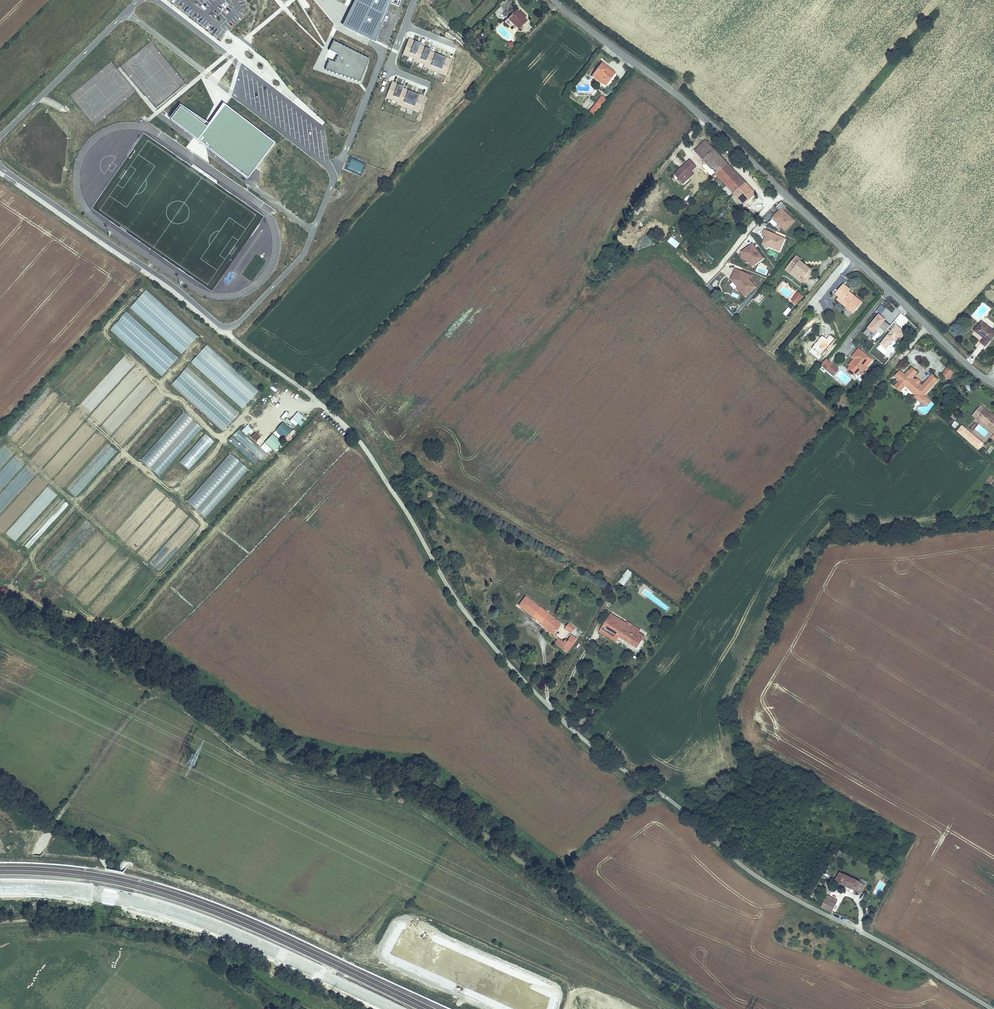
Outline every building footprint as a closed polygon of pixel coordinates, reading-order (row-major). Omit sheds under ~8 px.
[(376,44),(393,0),(357,0),(343,27),(376,44)] [(519,13),(516,10),(504,23),(509,28),(513,25),(519,30),(528,21),(525,18),(526,17),(521,11),(519,13)] [(415,41),(409,38),(403,56),(414,59),(413,61),(424,65),(424,68),(446,76),(452,60),(436,53),(431,50),(426,46),(420,44),(415,41)] [(369,59),(334,41),(329,50),(339,55),(335,63),(329,62),(326,71),(360,81),(369,59)] [(601,61),(590,76),(598,82),(604,85),(614,71),(601,61)] [(398,83),(392,81),(386,98),(397,103),(396,104),(408,109),(419,114),(425,97),(409,90),(404,88),(404,87),(398,85),(398,83)] [(601,94),(587,111),(592,114),(605,97),(601,94)] [(276,144),(225,106),(208,129),(180,109),(171,121),(198,141),(248,179),(276,144)] [(694,151),(703,160),(714,149),(705,140),(694,151)] [(702,161),(744,205),(756,194),(714,149),(703,160),(702,161)] [(689,159),(674,175),(684,185),(699,170),(689,159)] [(305,187),(316,192),(319,185),(308,179),(305,187)] [(323,195),(326,188),(320,185),(317,192),(323,195)] [(796,224),(784,211),(773,223),(781,232),(783,229),(787,233),(796,224)] [(306,235),(289,220),(284,226),(301,241),(306,235)] [(787,239),(768,231),(767,235),(771,237),(768,244),(782,251),(787,239)] [(752,244),(740,253),(741,260),(747,263),(752,268),(764,260),(752,244)] [(796,256),(785,271),(803,285),(814,272),(800,261),(801,259),(796,256)] [(751,276),(734,269),(730,281),(745,298),(756,288),(750,280),(751,276)] [(836,301),(853,314),(862,303),(849,292),(850,290),(843,284),(835,295),(838,298),(836,301)] [(182,354),(198,336),(146,290),(130,308),(182,354)] [(796,305),(803,296),(797,292),(790,301),(796,305)] [(786,317),(791,310),(787,307),(783,314),(786,317)] [(126,312),(110,331),(162,376),(179,358),(126,312)] [(877,314),(867,329),(874,334),(879,328),(885,332),(891,324),(877,314)] [(979,319),(972,328),(980,335),(978,337),(984,343),(993,331),(979,319)] [(206,345),(190,364),(243,409),(259,391),(206,345)] [(846,371),(854,377),(858,373),(862,376),(868,368),(864,365),(870,358),(858,348),(850,358),(853,360),(848,366),(849,367),(846,371)] [(839,370),(826,359),(821,365),(820,366),(834,377),(839,370)] [(187,367),(171,386),(224,431),(240,413),(187,367)] [(948,378),(953,372),(947,367),(942,374),(948,378)] [(922,397),(931,386),(928,382),(925,386),(923,384),(922,386),(918,383),(915,381),(912,378),(913,376),(908,372),(908,371),(904,376),(899,371),(894,377),(899,381),(894,387),(899,391),(904,385),(914,394),(912,396),(919,402),(923,398),(922,397)] [(931,386),(937,379),(932,375),(923,384),(925,386),(928,382),(931,386)] [(993,411),(991,414),(980,405),(974,413),(977,416),(975,419),(992,434),(989,439),(993,442),(993,411)] [(297,412),(290,421),(286,418),(284,421),(294,428),(297,424),(300,426),(303,422),(300,420),(303,416),(297,412)] [(280,436),(285,440),(293,431),(284,422),(273,434),(278,438),(280,436)] [(246,435),(252,430),(247,425),(241,431),(246,435)] [(956,432),(978,451),(984,444),(962,425),(956,432)] [(238,429),(228,441),(256,466),(267,455),(238,429)] [(288,441),(295,432),(293,430),(286,439),(288,441)] [(255,432),(250,438),(255,443),(261,437),(255,432)] [(188,470),(214,442),(205,433),(179,461),(188,470)] [(264,442),(274,452),(282,443),(272,434),(264,442)] [(618,582),(624,586),(633,573),(627,569),(618,582)] [(522,605),(528,598),(526,596),(518,606),(540,623),(544,619),(539,615),(535,615),(522,605)] [(540,625),(553,635),(561,624),(559,622),(559,621),(556,619),(555,620),(554,619),(554,617),(549,614),(548,613),(540,607),(539,606),(528,598),(522,605),(535,615),(539,615),(544,619),(540,623),(540,625)] [(639,632),(640,629),(627,621),(626,623),(611,613),(599,632),(611,639),(614,634),(619,637),(637,648),(644,637),(639,632)] [(564,628),(571,634),(575,628),(568,623),(564,628)] [(558,638),(554,644),(567,653),(577,639),(572,634),(567,642),(564,640),(563,642),(558,638)] [(616,642),(619,637),(614,634),(611,639),(616,642)] [(840,872),(835,880),(855,891),(855,890),(859,881),(840,872)] [(859,881),(855,890),(861,894),(866,886),(859,881)] [(832,911),(838,900),(827,895),(822,906),(832,911)]
